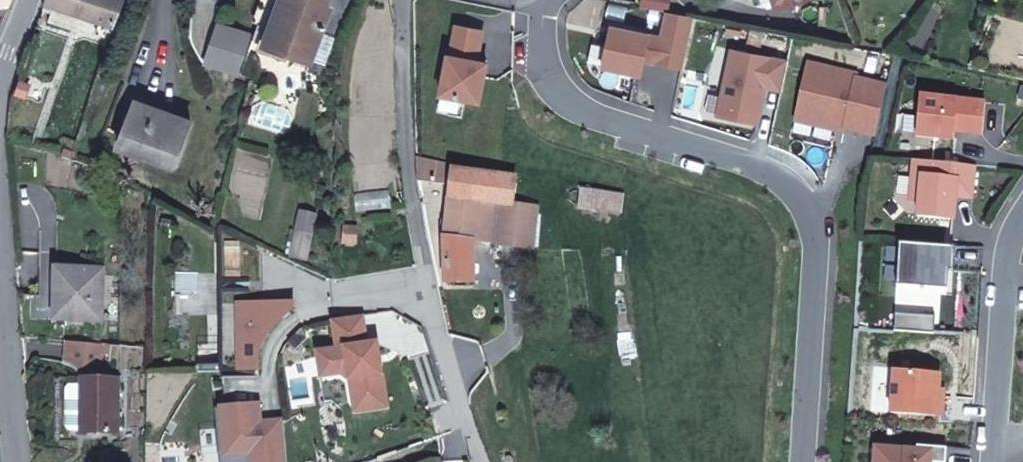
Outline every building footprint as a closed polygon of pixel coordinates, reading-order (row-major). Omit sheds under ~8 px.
[(122,0),(46,0),(46,1),(113,25),(122,0)] [(277,14),(280,15),(268,47),(311,62),(314,54),(321,33),(331,8),(327,6),(329,0),(282,0),(277,14)] [(356,0),(329,0),(327,6),(331,8),(321,33),(334,38),(337,39),(356,0)] [(641,7),(666,12),(668,0),(642,0),(641,7)] [(108,38),(113,25),(46,1),(43,10),(51,13),(48,21),(94,39),(96,34),(107,38),(108,38)] [(693,17),(668,12),(662,38),(610,27),(601,66),(639,74),(642,60),(642,57),(655,60),(655,63),(682,69),(693,17)] [(251,37),(218,25),(205,63),(239,75),(251,37)] [(326,59),(334,38),(321,33),(314,54),(326,59)] [(172,167),(190,122),(136,101),(129,119),(138,123),(128,149),(172,167)] [(128,149),(138,123),(129,119),(119,146),(128,149)] [(70,160),(72,153),(64,150),(61,158),(70,160)] [(456,171),(456,167),(416,158),(416,180),(451,184),(453,170),(456,171)] [(923,161),(914,160),(913,175),(922,176),(923,161)] [(975,166),(923,161),(922,176),(913,175),(911,200),(920,201),(918,216),(954,219),(956,196),(972,198),(975,166)] [(513,205),(515,178),(456,171),(453,170),(451,184),(444,238),(473,241),(473,242),(533,248),(537,208),(513,205)] [(594,209),(597,193),(585,191),(582,207),(594,209)] [(621,214),(624,197),(597,193),(594,209),(621,214)] [(221,312),(221,372),(261,372),(261,361),(262,356),(263,351),(265,345),(268,339),(273,331),(281,322),(283,319),(287,316),(292,312),(295,310),(295,299),(263,300),(262,246),(219,227),(220,282),(239,282),(240,311),(221,312)] [(355,243),(355,228),(345,228),(344,243),(355,243)] [(473,242),(473,241),(444,238),(446,283),(474,282),(473,242)] [(101,320),(102,270),(56,269),(55,319),(101,320)] [(362,315),(333,320),(337,350),(317,353),(321,377),(341,374),(350,380),(353,397),(385,393),(377,343),(367,345),(362,315)] [(102,343),(68,340),(66,363),(83,378),(83,385),(70,385),(67,389),(66,427),(70,431),(83,431),(83,432),(118,433),(118,379),(101,379),(102,343)] [(385,393),(353,397),(355,412),(387,407),(385,393)] [(233,461),(287,461),(284,421),(267,422),(267,428),(261,429),(259,404),(233,407),(235,423),(229,424),(233,461)]
